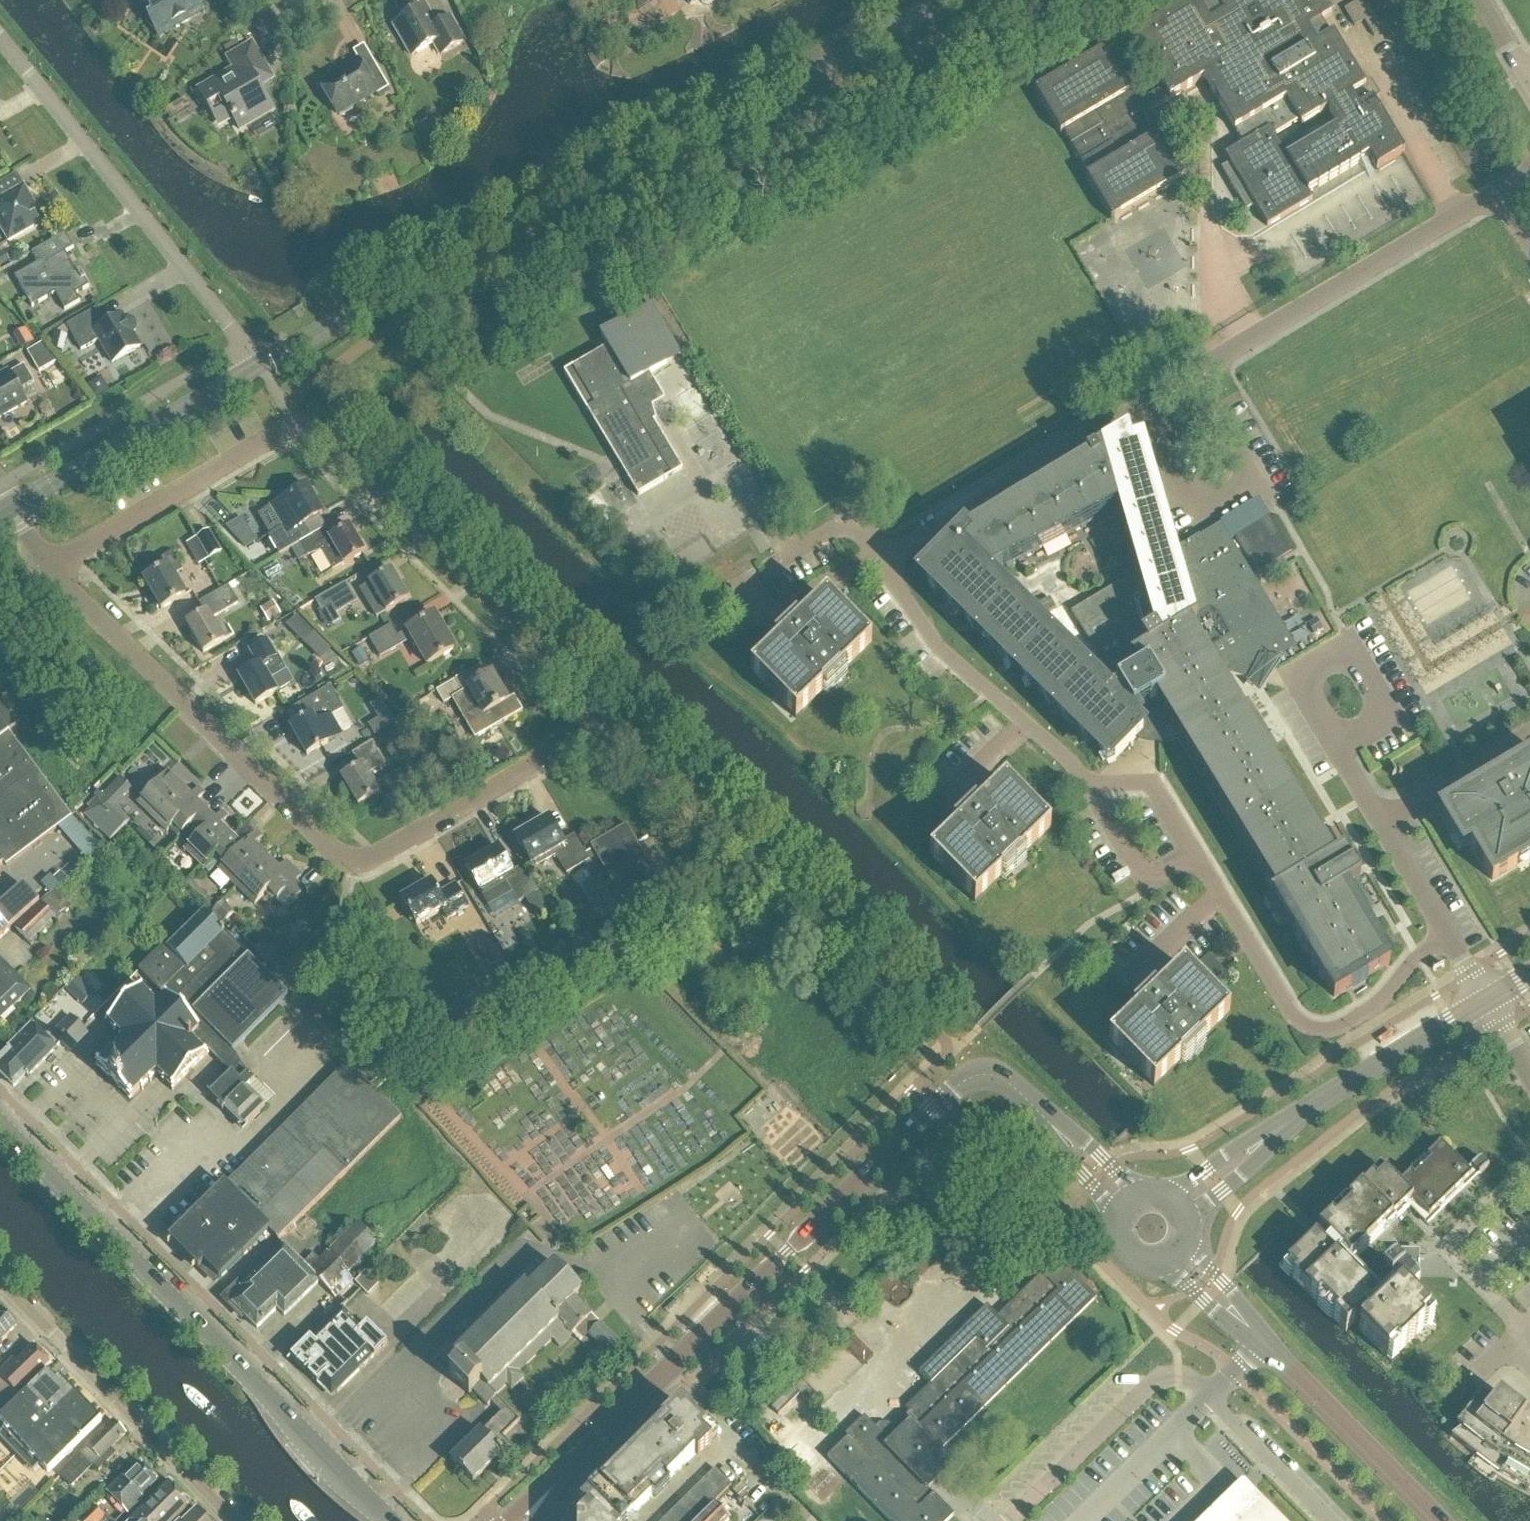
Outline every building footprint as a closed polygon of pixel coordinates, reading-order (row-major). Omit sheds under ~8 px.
[(147,9),(155,4),(160,13),(148,20),(149,22),(147,24),(157,36),(158,37),(174,28),(177,31),(190,23),(189,19),(202,11),(196,0),(142,0),(147,9)] [(464,44),(450,20),(436,28),(420,0),(415,0),(399,9),(405,20),(394,27),(412,58),(434,45),(441,58),(464,44)] [(658,0),(630,0),(637,12),(658,0)] [(1333,37),(1329,40),(1321,25),(1331,19),(1320,0),(1212,0),(1214,3),(1201,10),(1195,1),(1132,38),(1163,90),(1141,104),(1134,92),(1136,91),(1110,48),(1050,83),(1036,92),(1061,136),(1065,133),(1090,176),(1086,178),(1112,221),(1180,182),(1188,177),(1165,138),(1163,135),(1161,136),(1149,116),(1205,82),(1243,147),(1225,158),(1230,165),(1221,170),(1247,214),(1255,209),(1267,230),(1312,204),(1309,197),(1369,162),(1376,174),(1404,158),(1373,105),(1380,101),(1371,86),(1364,90),(1333,37)] [(235,71),(199,93),(208,110),(210,109),(211,111),(215,114),(223,119),(228,121),(231,120),(232,119),(240,132),(273,112),(255,82),(268,75),(252,47),(229,60),(235,71)] [(344,118),(353,113),(354,109),(352,106),(375,93),(378,97),(389,90),(376,68),(366,74),(358,62),(343,70),(345,73),(320,88),(336,116),(339,114),(344,118)] [(174,109),(166,114),(172,124),(180,119),(174,109)] [(9,243),(35,228),(36,230),(47,224),(36,206),(35,207),(24,189),(2,201),(0,197),(0,227),(9,243)] [(85,281),(80,273),(77,274),(66,255),(74,250),(66,236),(32,256),(38,266),(15,279),(32,310),(55,296),(65,313),(81,304),(76,297),(89,289),(85,281)] [(683,472),(653,423),(655,422),(656,422),(651,402),(661,395),(649,376),(681,357),(650,306),(601,336),(601,337),(602,337),(608,349),(609,348),(609,349),(564,376),(638,498),(683,472)] [(124,320),(122,318),(111,325),(105,323),(98,310),(67,328),(81,353),(100,343),(113,365),(140,349),(133,336),(135,334),(136,331),(136,328),(135,325),(134,323),(131,321),(129,320),(124,320)] [(21,351),(35,344),(27,330),(14,337),(21,351)] [(28,355),(39,375),(58,364),(43,346),(28,355)] [(9,372),(0,377),(0,420),(27,405),(20,393),(34,385),(24,367),(10,375),(9,372)] [(1224,680),(1229,677),(1244,681),(1249,665),(1290,639),(1222,528),(1201,541),(1199,537),(1172,554),(1141,447),(1132,450),(1128,437),(1127,435),(1085,461),(1086,462),(965,536),(964,535),(925,575),(932,589),(937,587),(945,595),(951,608),(956,606),(964,613),(970,627),(975,625),(983,632),(989,646),(994,643),(1001,651),(1008,664),(1013,662),(1020,670),(1027,683),(1032,681),(1039,688),(1046,702),(1051,699),(1058,707),(1065,721),(1070,718),(1077,726),(1084,739),(1089,737),(1096,745),(1103,758),(1108,756),(1116,764),(1144,735),(1161,735),(1161,748),(1163,748),(1162,730),(1170,730),(1273,897),(1263,903),(1280,931),(1289,926),(1334,1000),(1389,966),(1359,916),(1368,911),(1353,886),(1360,882),(1343,855),(1334,861),(1224,680)] [(324,519),(307,490),(271,510),(283,531),(268,539),(280,560),(291,553),(302,547),(301,547),(325,532),(319,522),(324,519)] [(1292,554),(1269,518),(1235,539),(1258,576),(1268,569),(1292,554)] [(245,550),(256,544),(242,519),(225,529),(245,550)] [(361,547),(357,547),(349,531),(330,541),(325,532),(301,547),(302,547),(291,553),(298,565),(308,559),(321,555),(332,575),(344,568),(363,557),(362,554),(363,551),(361,547)] [(211,562),(222,556),(210,535),(199,542),(211,562)] [(163,613),(188,599),(177,579),(184,575),(173,557),(162,564),(167,572),(146,584),(155,600),(153,602),(159,611),(161,610),(163,613)] [(362,593),(369,605),(378,621),(381,619),(385,617),(409,603),(393,574),(370,587),(371,589),(362,593)] [(237,584),(229,589),(230,591),(231,593),(240,588),(237,584)] [(321,614),(333,607),(353,595),(348,586),(317,604),(321,614)] [(212,621),(239,606),(231,593),(230,591),(200,607),(206,617),(188,627),(205,657),(226,645),(212,621)] [(1068,606),(1062,596),(1038,610),(1044,620),(1068,606)] [(796,721),(871,647),(826,601),(750,674),(796,721)] [(268,624),(281,617),(273,604),(261,611),(268,624)] [(321,614),(317,604),(306,610),(311,619),(320,615),(321,614)] [(286,628),(304,646),(314,635),(297,618),(286,628)] [(429,668),(455,653),(435,618),(409,634),(429,668)] [(379,657),(401,644),(392,629),(388,631),(370,642),(379,657)] [(260,669),(240,680),(257,709),(278,697),(270,683),(288,673),(272,645),(252,656),(260,669)] [(360,670),(369,664),(361,650),(352,656),(360,670)] [(476,741),(523,715),(515,700),(508,704),(492,677),(461,694),(456,684),(438,695),(445,707),(454,702),(476,741)] [(332,719),(344,712),(332,691),(303,707),(310,719),(292,730),(309,759),(344,738),(332,719)] [(11,736),(22,728),(0,699),(0,744),(11,736)] [(427,729),(430,714),(413,710),(409,725),(427,729)] [(375,738),(397,726),(390,714),(368,727),(375,738)] [(79,768),(92,756),(72,735),(59,748),(79,768)] [(11,736),(0,744),(0,869),(6,865),(8,868),(73,820),(11,736)] [(370,778),(388,768),(375,745),(355,757),(362,769),(343,780),(360,809),(381,796),(370,778)] [(1441,815),(1453,836),(1461,831),(1492,883),(1517,868),(1514,862),(1529,852),(1529,853),(1529,762),(1441,815)] [(178,839),(206,811),(199,804),(205,798),(199,792),(193,798),(181,786),(180,785),(180,786),(169,775),(170,775),(169,774),(138,806),(167,835),(171,832),(178,839)] [(114,810),(132,791),(123,783),(120,780),(103,798),(98,794),(94,799),(95,799),(86,809),(89,811),(83,817),(111,843),(129,823),(114,810)] [(930,858),(975,905),(1050,831),(1005,785),(930,858)] [(214,861),(235,840),(223,828),(229,821),(223,816),(217,822),(206,811),(178,839),(189,850),(187,852),(205,871),(214,861)] [(567,878),(590,865),(575,840),(564,846),(550,823),(517,842),(533,868),(554,856),(567,878)] [(638,930),(669,912),(647,874),(652,871),(644,857),(639,860),(622,831),(591,850),(638,930)] [(236,889),(267,858),(257,848),(263,841),(257,835),(244,849),(235,840),(214,861),(223,870),(220,873),(236,889)] [(521,906),(538,896),(523,870),(514,876),(500,852),(467,871),(490,911),(515,897),(521,906)] [(307,894),(298,885),(303,880),(288,865),(281,872),(267,858),(236,889),(255,908),(268,895),(288,914),(307,894)] [(448,924),(469,911),(456,888),(440,898),(432,886),(403,903),(418,929),(443,914),(448,924)] [(39,907),(24,890),(0,913),(0,944),(39,907)] [(233,916),(222,905),(214,914),(225,925),(233,916)] [(32,950),(58,925),(42,908),(16,933),(32,950)] [(285,996),(273,984),(205,917),(170,953),(166,949),(140,974),(168,1002),(160,1010),(153,1004),(155,1002),(153,1000),(151,1002),(144,995),(143,992),(142,992),(142,995),(111,1027),(107,1027),(107,1029),(112,1029),(118,1035),(116,1037),(117,1038),(120,1037),(126,1044),(119,1051),(117,1049),(115,1050),(118,1052),(111,1059),(109,1057),(107,1058),(109,1061),(101,1069),(101,1068),(98,1070),(101,1073),(102,1072),(109,1080),(108,1081),(110,1083),(109,1084),(120,1094),(122,1095),(123,1094),(131,1102),(130,1103),(132,1105),(134,1103),(134,1102),(142,1094),(144,1095),(146,1094),(144,1092),(151,1086),(153,1087),(154,1086),(152,1084),(159,1077),(166,1084),(164,1086),(166,1088),(168,1086),(176,1094),(176,1097),(178,1098),(179,1095),(209,1063),(211,1063),(211,1060),(209,1059),(210,1058),(221,1069),(235,1056),(232,1051),(285,996)] [(580,958),(595,950),(587,936),(573,944),(580,958)] [(504,961),(490,937),(476,945),(490,969),(504,961)] [(279,977),(290,966),(265,941),(254,952),(279,977)] [(1211,988),(1225,974),(1209,957),(1194,971),(1211,988)] [(30,996),(0,965),(0,1026),(30,996)] [(1154,1089),(1230,1016),(1184,969),(1109,1043),(1154,1089)] [(82,1008),(95,995),(79,979),(66,992),(82,1008)] [(73,1056),(89,1039),(73,1022),(56,1039),(73,1056)] [(58,1053),(35,1030),(10,1055),(12,1056),(0,1068),(0,1075),(16,1091),(28,1080),(29,1081),(58,1053)] [(235,1056),(221,1069),(232,1080),(212,1101),(211,1099),(211,1100),(244,1134),(266,1111),(249,1094),(257,1086),(249,1078),(235,1056)] [(280,1243),(347,1178),(402,1123),(349,1069),(228,1189),(227,1187),(171,1242),(200,1272),(206,1267),(220,1282),(270,1233),(280,1243)] [(1373,1177),(1319,1230),(1349,1262),(1352,1259),(1358,1253),(1406,1206),(1424,1224),(1444,1204),(1453,1213),(1464,1202),(1456,1193),(1472,1178),(1441,1146),(1428,1159),(1431,1162),(1414,1178),(1411,1174),(1400,1186),(1386,1171),(1376,1181),(1373,1177)] [(1488,1168),(1481,1160),(1471,1170),(1475,1174),(1479,1178),(1488,1168)] [(357,1268),(377,1248),(358,1229),(329,1258),(328,1258),(321,1265),(315,1258),(304,1269),(285,1250),(242,1292),(245,1295),(234,1307),(258,1332),(278,1312),(286,1320),(321,1286),(336,1302),(364,1275),(357,1268)] [(1356,1322),(1377,1302),(1315,1239),(1293,1260),(1284,1269),(1317,1302),(1320,1300),(1336,1315),(1333,1319),(1346,1332),(1356,1322)] [(1371,1313),(1371,1319),(1359,1331),(1386,1360),(1395,1351),(1398,1355),(1423,1330),(1420,1327),(1429,1318),(1410,1300),(1418,1292),(1412,1286),(1413,1260),(1425,1260),(1425,1259),(1363,1258),(1358,1253),(1352,1259),(1394,1259),(1394,1267),(1384,1276),(1399,1291),(1388,1302),(1383,1302),(1371,1313)] [(561,1350),(592,1319),(575,1301),(582,1295),(556,1268),(549,1274),(539,1264),(473,1329),(468,1324),(456,1336),(461,1340),(450,1351),(448,1350),(439,1358),(453,1372),(449,1376),(471,1399),(475,1396),(489,1409),(492,1406),(502,1417),(484,1434),(483,1433),(452,1463),(474,1485),(503,1456),(508,1461),(516,1453),(504,1441),(521,1424),(497,1399),(508,1388),(513,1393),(525,1381),(520,1376),(554,1343),(561,1350)] [(955,1518),(928,1490),(953,1466),(941,1454),(1094,1304),(1055,1264),(996,1322),(984,1310),(919,1374),(930,1386),(906,1410),(909,1414),(892,1430),(889,1427),(880,1427),(876,1430),(864,1418),(845,1437),(848,1440),(828,1460),(888,1520),(951,1520),(955,1518)] [(374,1269),(360,1283),(372,1295),(386,1281),(374,1269)] [(333,1403),(389,1347),(369,1327),(365,1331),(344,1310),(292,1361),(333,1403)] [(16,1329),(1,1313),(0,1314),(0,1350),(3,1348),(0,1345),(16,1329)] [(615,1364),(626,1353),(601,1328),(590,1338),(615,1364)] [(51,1365),(35,1348),(18,1364),(15,1361),(0,1376),(0,1377),(19,1396),(51,1365)] [(50,1475),(102,1423),(61,1381),(59,1383),(51,1375),(1,1424),(23,1446),(23,1447),(50,1475)] [(803,1385),(796,1392),(800,1397),(809,1405),(816,1398),(803,1385)] [(793,1390),(771,1412),(778,1419),(800,1397),(796,1392),(793,1390)] [(1451,1438),(1460,1445),(1476,1457),(1489,1467),(1503,1477),(1518,1485),(1529,1492),(1529,1418),(1526,1416),(1521,1412),(1517,1409),(1511,1405),(1504,1399),(1499,1394),(1489,1407),(1474,1395),(1451,1423),(1461,1430),(1451,1438)] [(697,1457),(700,1460),(716,1444),(681,1408),(665,1424),(663,1422),(578,1506),(581,1509),(581,1520),(633,1520),(697,1457)] [(111,1451),(126,1436),(114,1423),(108,1429),(61,1476),(73,1488),(93,1467),(100,1474),(117,1457),(111,1451)] [(143,1498),(158,1483),(142,1466),(125,1481),(123,1479),(109,1493),(130,1515),(145,1501),(143,1498)] [(732,1489),(716,1472),(667,1520),(700,1520),(732,1489)] [(192,1506),(171,1485),(134,1520),(177,1520),(192,1506)] [(714,1507),(700,1520),(728,1520),(714,1507)] [(106,1520),(95,1509),(82,1520),(106,1520)] [(1249,1511),(1239,1520),(1259,1520),(1249,1511)] [(197,1512),(187,1520),(206,1520),(197,1512)] [(1213,1512),(1203,1520),(1222,1520),(1213,1512)]
